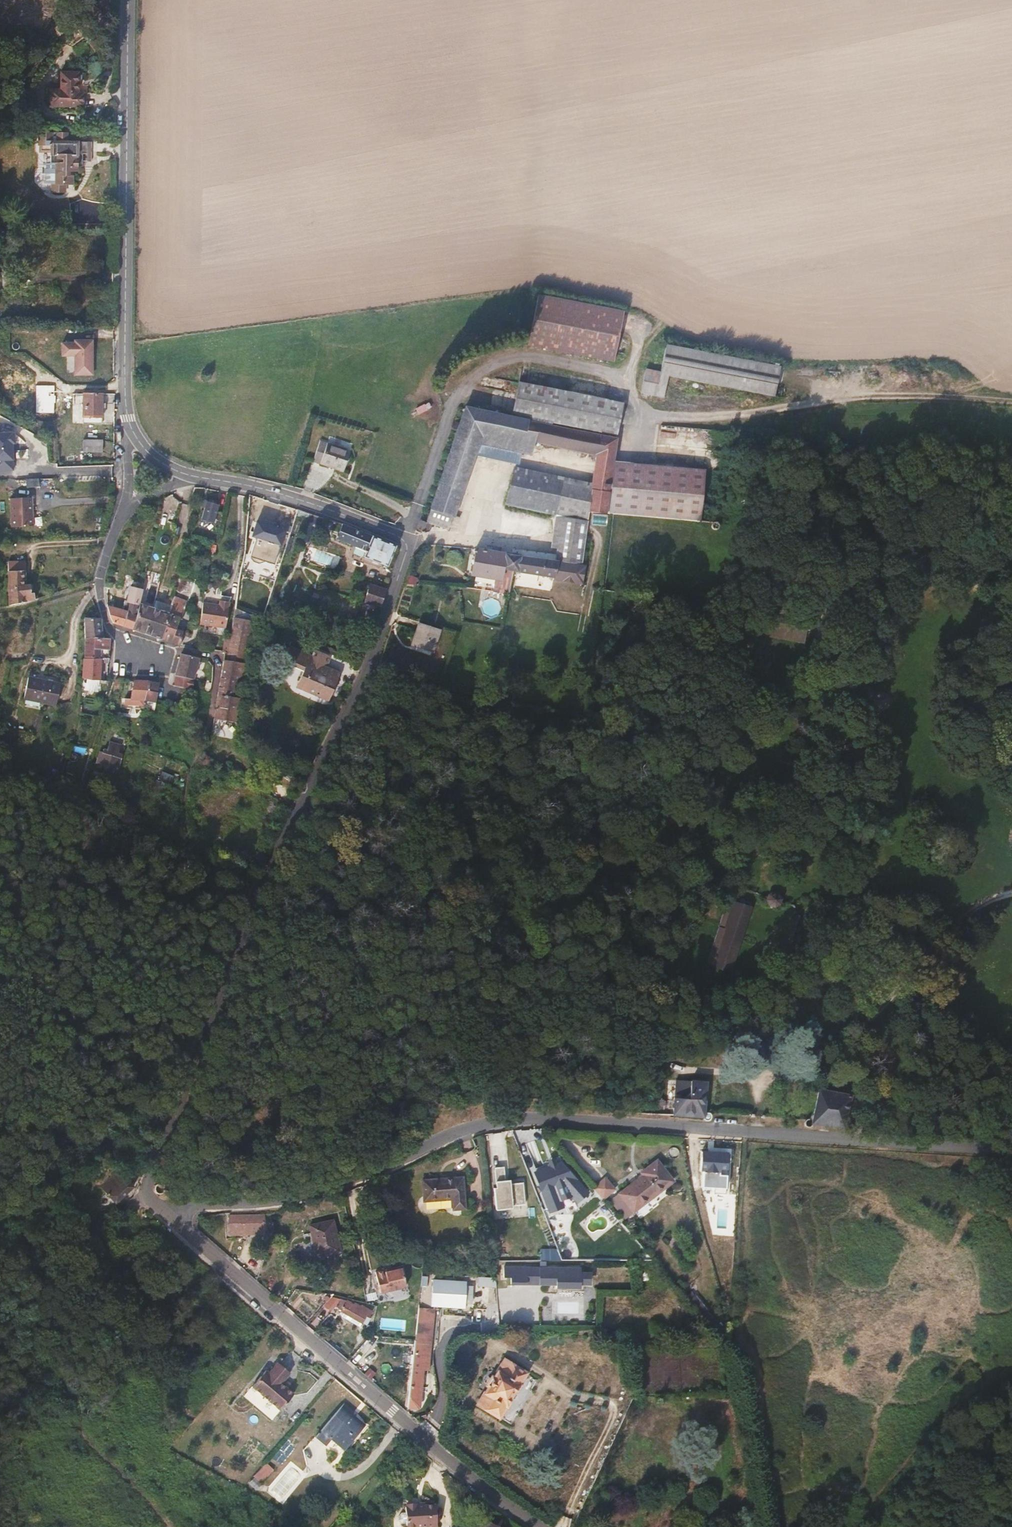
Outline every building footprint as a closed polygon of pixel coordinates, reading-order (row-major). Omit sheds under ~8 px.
[(83,102),(83,86),(77,86),(77,64),(59,64),(59,82),(47,82),(47,101),(83,102)] [(73,168),(72,150),(86,149),(85,137),(61,137),(60,129),(32,128),(32,142),(44,142),(44,178),(46,178),(46,188),(60,188),(60,181),(68,180),(68,171),(64,171),(64,168),(73,168)] [(614,356),(620,307),(533,294),(525,344),(614,356)] [(72,377),(96,377),(96,342),(63,342),(63,359),(72,359),(72,377)] [(778,392),(784,361),(667,343),(661,373),(645,371),(642,395),(666,399),(669,376),(778,392)] [(613,427),(616,395),(514,382),(509,412),(613,427)] [(114,424),(114,393),(108,393),(84,393),(83,424),(114,424)] [(419,414),(432,406),(428,400),(415,407),(419,414)] [(462,409),(436,506),(433,514),(457,520),(479,445),(489,413),(462,409)] [(524,440),(527,419),(489,413),(479,445),(523,451),(524,440)] [(617,432),(527,419),(524,440),(596,449),(591,488),(590,502),(613,506),(616,489),(608,487),(613,454),(617,432)] [(104,453),(104,439),(83,439),(83,453),(104,453)] [(346,472),(353,450),(323,440),(316,460),(346,472)] [(694,519),(704,467),(613,454),(608,487),(616,489),(613,506),(691,520),(691,519),(694,519)] [(27,486),(39,485),(39,477),(27,478),(27,486)] [(590,525),(590,519),(590,502),(591,488),(514,477),(510,506),(565,515),(560,563),(587,567),(590,525)] [(34,526),(32,497),(11,498),(13,527),(34,526)] [(220,525),(224,512),(218,510),(219,505),(208,501),(205,508),(202,520),(220,525)] [(430,524),(433,514),(426,512),(423,523),(430,524)] [(290,529),(259,519),(253,536),(259,538),(282,545),(285,546),(290,529)] [(706,529),(707,521),(694,519),(691,519),(691,520),(690,527),(706,529)] [(394,545),(341,524),(336,539),(366,551),(364,555),(388,565),(395,547),(394,545)] [(722,538),(722,536),(721,532),(719,531),(717,530),(714,530),(712,531),(709,535),(710,541),(712,542),(714,543),(716,544),(720,543),(721,541),(722,538)] [(277,564),(282,545),(259,538),(253,556),(277,564)] [(560,563),(531,558),(531,554),(518,554),(483,549),(479,578),(507,582),(510,573),(586,589),(587,567),(560,563)] [(28,587),(28,574),(24,572),(23,563),(9,564),(8,578),(10,607),(38,601),(38,594),(34,595),(33,586),(28,587)] [(379,608),(385,589),(373,585),(366,604),(371,606),(370,609),(374,609),(375,607),(379,608)] [(131,630),(139,603),(141,594),(133,592),(130,601),(126,601),(124,611),(109,606),(116,626),(131,630)] [(225,628),(231,602),(221,601),(220,605),(203,601),(199,623),(225,628)] [(146,634),(151,619),(139,615),(142,605),(139,603),(131,630),(146,634)] [(179,626),(182,617),(186,618),(189,606),(174,603),(170,617),(168,624),(164,639),(182,643),(187,628),(179,626)] [(168,624),(170,617),(154,612),(151,619),(168,624)] [(243,677),(253,621),(231,617),(215,717),(239,721),(246,678),(243,677)] [(164,639),(168,624),(151,619),(146,634),(164,639)] [(104,641),(105,621),(88,621),(87,630),(93,630),(93,640),(104,641)] [(111,653),(112,642),(104,641),(93,640),(93,630),(87,630),(84,658),(103,660),(100,652),(111,653)] [(434,670),(443,645),(423,637),(412,661),(434,670)] [(331,700),(342,673),(328,667),(332,656),(316,650),(314,655),(291,645),(285,661),(305,670),(298,686),(331,700)] [(195,680),(202,658),(183,654),(177,674),(195,680)] [(101,680),(103,664),(110,665),(111,660),(103,660),(84,658),(81,679),(101,680)] [(192,689),(195,680),(177,674),(174,684),(192,689)] [(58,705),(61,683),(28,677),(24,699),(58,705)] [(100,688),(101,680),(81,679),(80,686),(100,688)] [(121,694),(124,682),(117,681),(114,692),(121,694)] [(158,701),(162,684),(149,682),(135,681),(132,697),(127,698),(128,704),(146,702),(146,698),(158,701)] [(109,752),(105,751),(103,750),(101,752),(96,765),(99,766),(117,774),(123,762),(124,759),(120,758),(124,749),(113,744),(109,752)] [(172,781),(174,775),(162,770),(159,776),(172,781)] [(729,981),(749,914),(732,909),(710,975),(717,977),(729,981)] [(707,1084),(695,1083),(677,1082),(674,1115),(677,1115),(705,1117),(707,1084)] [(845,1127),(854,1097),(830,1095),(832,1090),(827,1089),(825,1095),(820,1095),(809,1124),(845,1127)] [(732,1153),(706,1152),(705,1172),(706,1172),(706,1188),(717,1189),(716,1193),(728,1194),(728,1189),(730,1190),(732,1153)] [(658,1194),(677,1180),(662,1159),(646,1172),(650,1178),(645,1181),(643,1178),(623,1193),(638,1213),(657,1199),(658,1194)] [(591,1198),(558,1163),(528,1176),(548,1222),(571,1213),(591,1198)] [(136,1187),(120,1170),(102,1188),(118,1205),(136,1187)] [(626,1186),(615,1173),(603,1180),(614,1195),(626,1186)] [(468,1209),(464,1175),(422,1181),(424,1202),(452,1199),(453,1211),(468,1209)] [(524,1211),(521,1175),(491,1177),(493,1213),(524,1211)] [(264,1233),(264,1215),(229,1216),(229,1234),(264,1233)] [(309,1226),(316,1257),(341,1251),(334,1220),(309,1226)] [(587,1290),(587,1268),(504,1267),(504,1288),(587,1290)] [(407,1288),(404,1270),(389,1274),(388,1271),(379,1273),(383,1293),(407,1288)] [(643,1280),(651,1280),(650,1270),(642,1271),(643,1280)] [(496,1287),(497,1278),(479,1277),(479,1287),(496,1287)] [(460,1294),(461,1286),(425,1283),(425,1293),(460,1294)] [(375,1292),(365,1294),(367,1301),(376,1300),(375,1292)] [(459,1309),(460,1294),(425,1293),(424,1306),(435,1307),(459,1309)] [(369,1310),(355,1301),(330,1295),(323,1308),(331,1312),(335,1304),(361,1324),(367,1317),(365,1315),(369,1310)] [(432,1342),(435,1307),(424,1306),(420,1306),(417,1340),(432,1342)] [(372,1338),(363,1347),(368,1352),(377,1342),(372,1338)] [(431,1367),(432,1342),(417,1340),(413,1404),(423,1405),(425,1370),(431,1367)] [(292,1388),(285,1382),(294,1372),(280,1360),(268,1375),(265,1372),(253,1386),(282,1412),(294,1398),(289,1392),(292,1388)] [(503,1417),(529,1376),(504,1360),(497,1370),(500,1374),(494,1376),(492,1375),(487,1383),(490,1385),(489,1391),(484,1393),(478,1401),(503,1417)] [(372,1379),(377,1373),(370,1367),(365,1374),(372,1379)] [(346,1454),(368,1428),(353,1418),(357,1414),(345,1404),(315,1440),(327,1450),(332,1446),(329,1443),(331,1441),(346,1454)] [(231,1431),(222,1434),(225,1442),(234,1439),(231,1431)] [(267,1463),(249,1483),(258,1490),(275,1470),(267,1463)] [(425,1507),(425,1505),(406,1505),(405,1513),(401,1513),(398,1516),(398,1522),(401,1524),(406,1524),(406,1526),(436,1526),(435,1507),(425,1507)]
